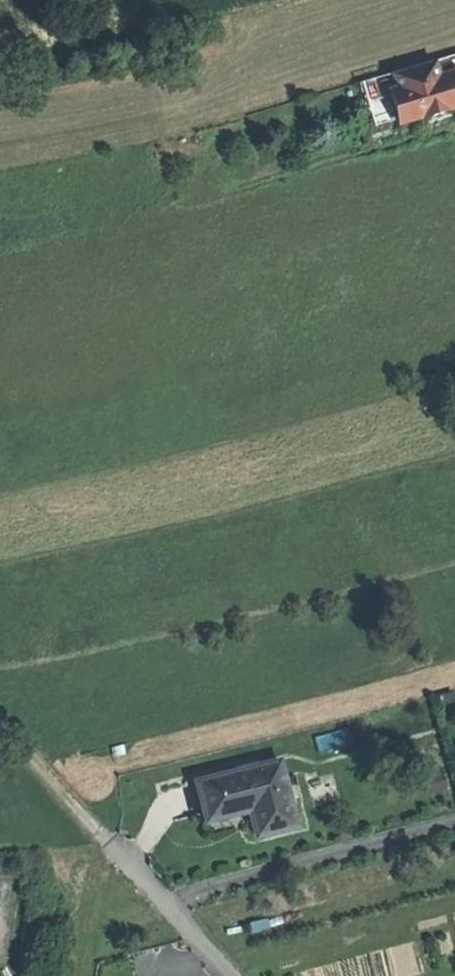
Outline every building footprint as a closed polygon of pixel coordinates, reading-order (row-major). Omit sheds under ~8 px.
[(393,75),(396,88),(398,94),(390,96),(398,123),(454,107),(454,79),(438,84),(437,77),(433,64),(393,75)] [(437,77),(438,84),(454,79),(454,72),(437,77)] [(396,88),(389,90),(390,96),(398,94),(396,88)] [(280,761),(196,782),(200,799),(204,814),(248,803),(253,823),(256,836),(296,826),(280,761)] [(248,803),(204,814),(209,834),(253,823),(248,803)]
